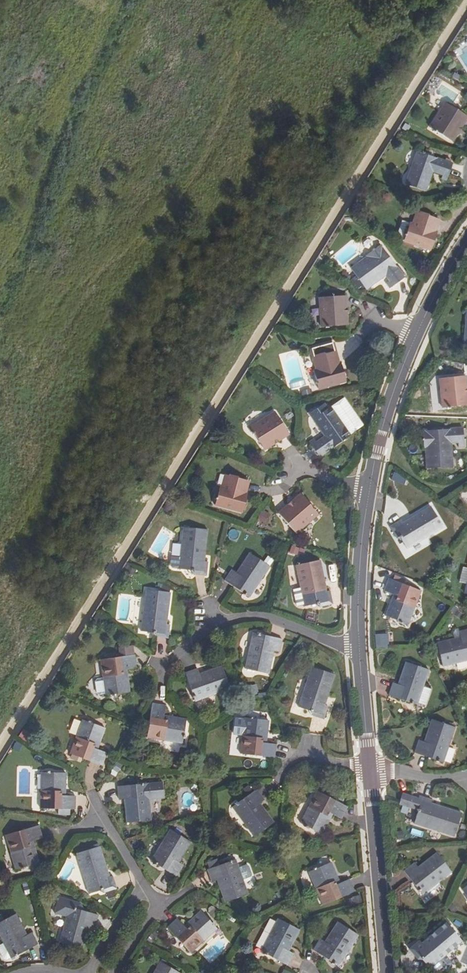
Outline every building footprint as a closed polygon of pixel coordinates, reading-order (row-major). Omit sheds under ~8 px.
[(461,128),(466,119),(466,117),(445,103),(429,128),(432,130),(431,131),(435,133),(436,132),(452,142),(458,133),(455,131),(458,126),(461,128)] [(452,164),(417,151),(405,184),(425,191),(432,171),(442,175),(441,179),(446,181),(452,164)] [(433,231),(435,231),(439,219),(428,215),(428,214),(418,211),(418,212),(415,211),(411,223),(409,223),(403,242),(430,251),(434,239),(431,238),(433,231)] [(366,258),(351,269),(366,290),(385,275),(389,280),(385,284),(389,289),(404,278),(380,245),(365,256),(366,258)] [(345,296),(319,297),(321,327),(347,325),(346,315),(343,315),(343,308),(346,308),(345,296)] [(338,364),(339,364),(332,341),(309,348),(315,369),(313,370),(318,390),(345,382),(342,370),(339,371),(338,364)] [(466,406),(466,394),(464,394),(464,388),(466,388),(465,377),(439,379),(443,409),(466,406)] [(313,439),(308,442),(318,457),(350,435),(330,406),(312,419),(324,437),(316,443),(313,439)] [(275,412),(249,428),(263,450),(273,444),(271,442),(277,439),(279,441),(289,435),(275,412)] [(464,448),(463,429),(422,431),(423,450),(425,450),(426,469),(454,467),(452,443),(458,442),(458,448),(464,448)] [(244,494),(245,494),(248,481),(237,478),(237,476),(229,474),(228,476),(225,475),(222,486),(219,486),(214,506),(242,514),(245,502),(242,501),(244,494)] [(290,508),(287,506),(278,514),(295,534),(318,515),(300,495),(292,502),(295,504),(290,508)] [(408,524),(405,520),(403,522),(401,518),(390,525),(397,537),(400,536),(407,548),(443,527),(431,506),(410,518),(412,522),(408,524)] [(257,521),(266,523),(269,512),(261,509),(257,521)] [(181,557),(180,568),(180,569),(190,570),(193,573),(207,575),(209,563),(204,562),(208,530),(184,528),(181,557)] [(231,568),(224,578),(249,596),(270,568),(251,553),(237,571),(231,568)] [(180,568),(181,557),(172,556),(171,565),(173,567),(180,568)] [(322,584),(326,583),(321,560),(297,565),(301,588),(295,589),(298,606),(305,605),(306,607),(316,604),(320,607),(334,604),(331,592),(328,593),(327,588),(323,589),(322,584)] [(393,605),(388,604),(384,615),(407,624),(420,591),(388,578),(383,591),(392,594),(390,599),(394,601),(393,605)] [(170,594),(147,590),(141,632),(155,634),(155,637),(169,640),(170,627),(166,626),(170,594)] [(456,638),(439,642),(444,666),(466,661),(466,630),(460,631),(461,636),(462,641),(457,643),(456,638)] [(256,632),(247,668),(271,674),(277,651),(282,652),(285,639),(256,632)] [(388,634),(375,635),(375,645),(389,645),(388,634)] [(119,647),(120,656),(132,654),(131,645),(119,647)] [(105,694),(129,691),(127,668),(136,667),(135,654),(132,654),(120,656),(100,658),(103,677),(97,678),(95,680),(96,691),(99,693),(105,692),(105,694)] [(402,686),(398,685),(392,683),(388,695),(417,705),(429,671),(406,663),(400,681),(404,683),(402,686)] [(197,667),(185,670),(194,700),(229,690),(222,666),(199,673),(197,667)] [(334,675),(311,667),(297,707),(311,712),(310,715),(324,720),(328,707),(325,705),(334,675)] [(152,706),(147,741),(183,746),(186,721),(164,718),(165,708),(152,706)] [(269,721),(243,718),(240,754),(274,758),(276,745),(266,744),(269,721)] [(97,749),(104,728),(81,719),(69,754),(102,766),(106,753),(97,749)] [(429,745),(425,743),(419,742),(415,753),(443,763),(455,729),(433,721),(426,739),(430,740),(429,745)] [(66,796),(66,773),(42,772),(41,809),(76,810),(76,797),(66,796)] [(147,783),(114,787),(116,800),(124,799),(130,799),(130,805),(125,805),(127,822),(151,819),(148,799),(163,798),(162,782),(147,783)] [(243,790),(248,796),(253,792),(249,786),(243,790)] [(256,789),(232,808),(254,838),(274,822),(259,803),(263,799),(256,789)] [(348,808),(316,791),(300,823),(322,835),(333,815),(341,819),(348,808)] [(410,806),(413,796),(402,792),(399,802),(410,806)] [(434,810),(435,805),(430,803),(431,800),(419,796),(415,810),(418,811),(414,824),(454,837),(461,813),(440,806),(439,811),(434,810)] [(39,827),(5,835),(15,870),(38,864),(33,841),(42,839),(39,827)] [(190,846),(170,832),(150,862),(175,878),(182,869),(177,866),(190,846)] [(101,845),(78,853),(90,893),(104,888),(105,891),(118,887),(114,875),(111,876),(101,845)] [(418,872),(416,868),(413,865),(404,872),(421,895),(450,873),(435,854),(420,865),(423,869),(418,872)] [(238,860),(207,870),(211,883),(219,881),(226,902),(249,895),(238,860)] [(332,862),(309,872),(323,905),(355,891),(350,879),(340,883),(332,862)] [(81,911),(74,909),(74,906),(72,901),(60,897),(55,913),(67,917),(59,943),(83,950),(90,926),(96,928),(99,916),(81,911)] [(74,909),(81,911),(81,902),(72,901),(74,906),(74,909)] [(179,917),(170,926),(192,951),(219,928),(204,910),(186,925),(179,917)] [(0,923),(0,939),(11,959),(37,944),(32,934),(28,936),(16,915),(0,923)] [(278,920),(261,951),(287,966),(293,955),(288,953),(299,932),(278,920)] [(319,939),(313,949),(338,966),(358,936),(338,922),(324,942),(319,939)] [(430,967),(444,956),(460,942),(445,923),(425,939),(428,943),(425,945),(422,942),(420,944),(418,941),(407,949),(416,960),(419,958),(428,969),(430,967)] [(444,956),(430,967),(435,972),(441,968),(445,972),(455,972),(455,969),(444,956)] [(159,964),(154,972),(174,972),(159,964)]
